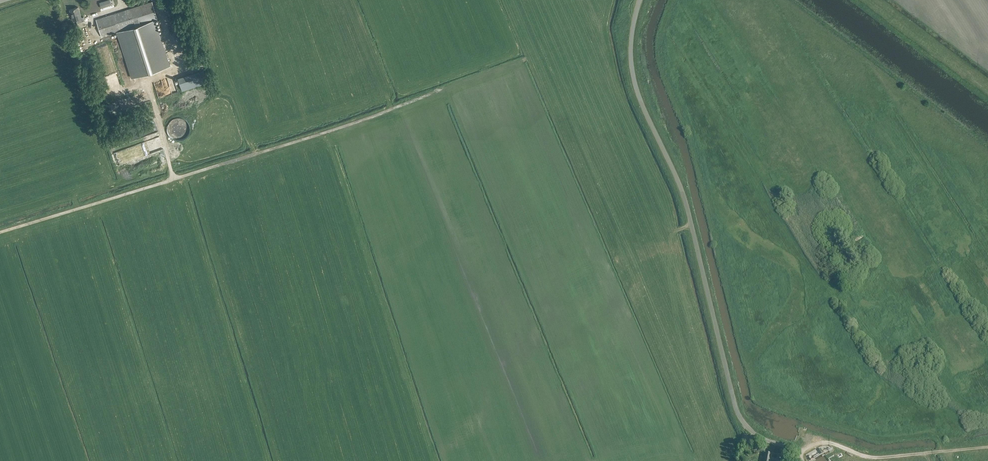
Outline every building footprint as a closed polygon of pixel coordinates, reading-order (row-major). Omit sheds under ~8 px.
[(170,66),(155,20),(157,19),(152,2),(96,19),(101,37),(118,32),(133,78),(170,66)] [(86,25),(85,21),(84,17),(81,17),(78,7),(70,10),(73,20),(76,20),(79,28),(86,25)]
